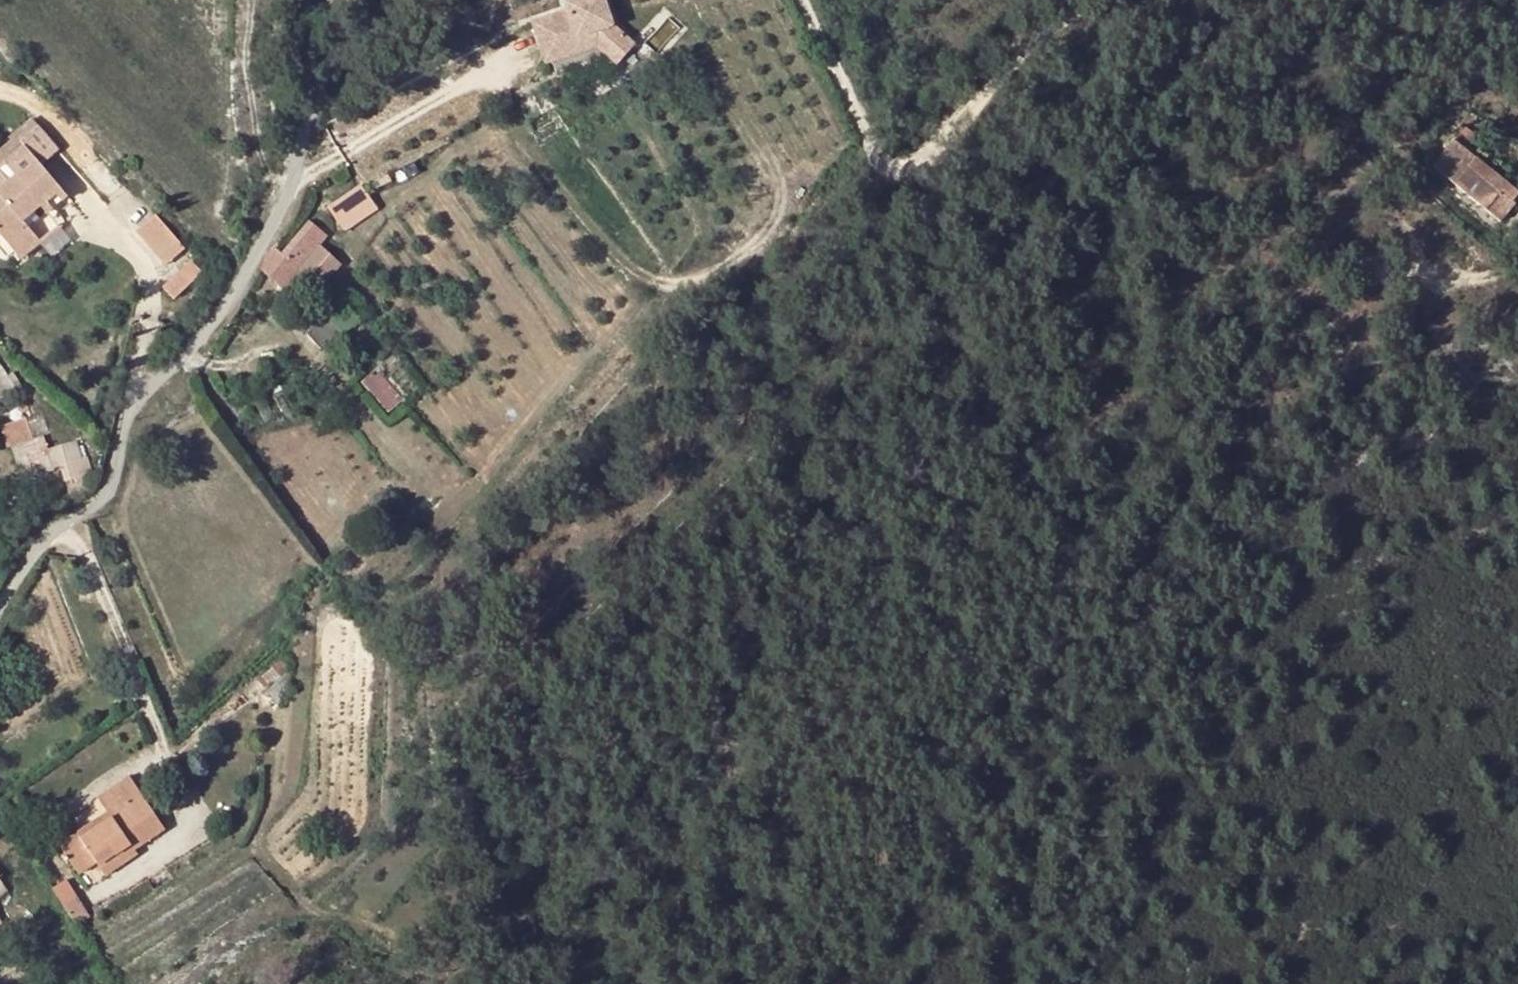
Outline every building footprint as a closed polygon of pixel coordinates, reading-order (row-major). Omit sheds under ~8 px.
[(536,25),(549,66),(586,54),(585,49),(596,44),(601,49),(610,57),(629,40),(616,28),(607,0),(583,0),(569,5),(572,14),(536,25)] [(641,52),(629,40),(610,57),(622,68),(641,52)] [(596,44),(585,49),(586,54),(601,49),(596,44)] [(51,126),(33,138),(36,144),(9,166),(19,180),(4,191),(0,194),(0,221),(16,243),(38,228),(33,219),(50,207),(56,213),(77,195),(53,163),(70,149),(51,126)] [(1427,167),(1495,223),(1517,195),(1517,194),(1451,138),(1427,167)] [(0,173),(0,186),(4,191),(19,180),(9,166),(0,173)] [(361,191),(329,213),(345,236),(378,214),(361,191)] [(38,228),(16,243),(27,258),(48,241),(38,228)] [(146,232),(128,250),(159,283),(177,265),(146,232)] [(295,253),(283,263),(295,275),(280,291),(282,293),(300,275),(321,293),(342,269),(321,251),(308,264),(295,253)] [(275,255),(258,272),(280,291),(295,275),(283,263),(275,255)] [(184,278),(167,294),(177,306),(194,289),(184,278)] [(325,300),(298,320),(321,351),(348,331),(325,300)] [(388,412),(406,399),(382,366),(364,379),(388,412)] [(42,411),(5,422),(22,484),(63,472),(65,481),(92,473),(81,437),(52,446),(42,411)] [(60,484),(65,503),(93,493),(87,476),(60,484)] [(66,816),(45,828),(63,856),(77,846),(84,856),(149,818),(117,764),(85,782),(95,803),(68,820),(66,816)] [(58,879),(44,888),(49,895),(57,909),(72,901),(58,879)]
